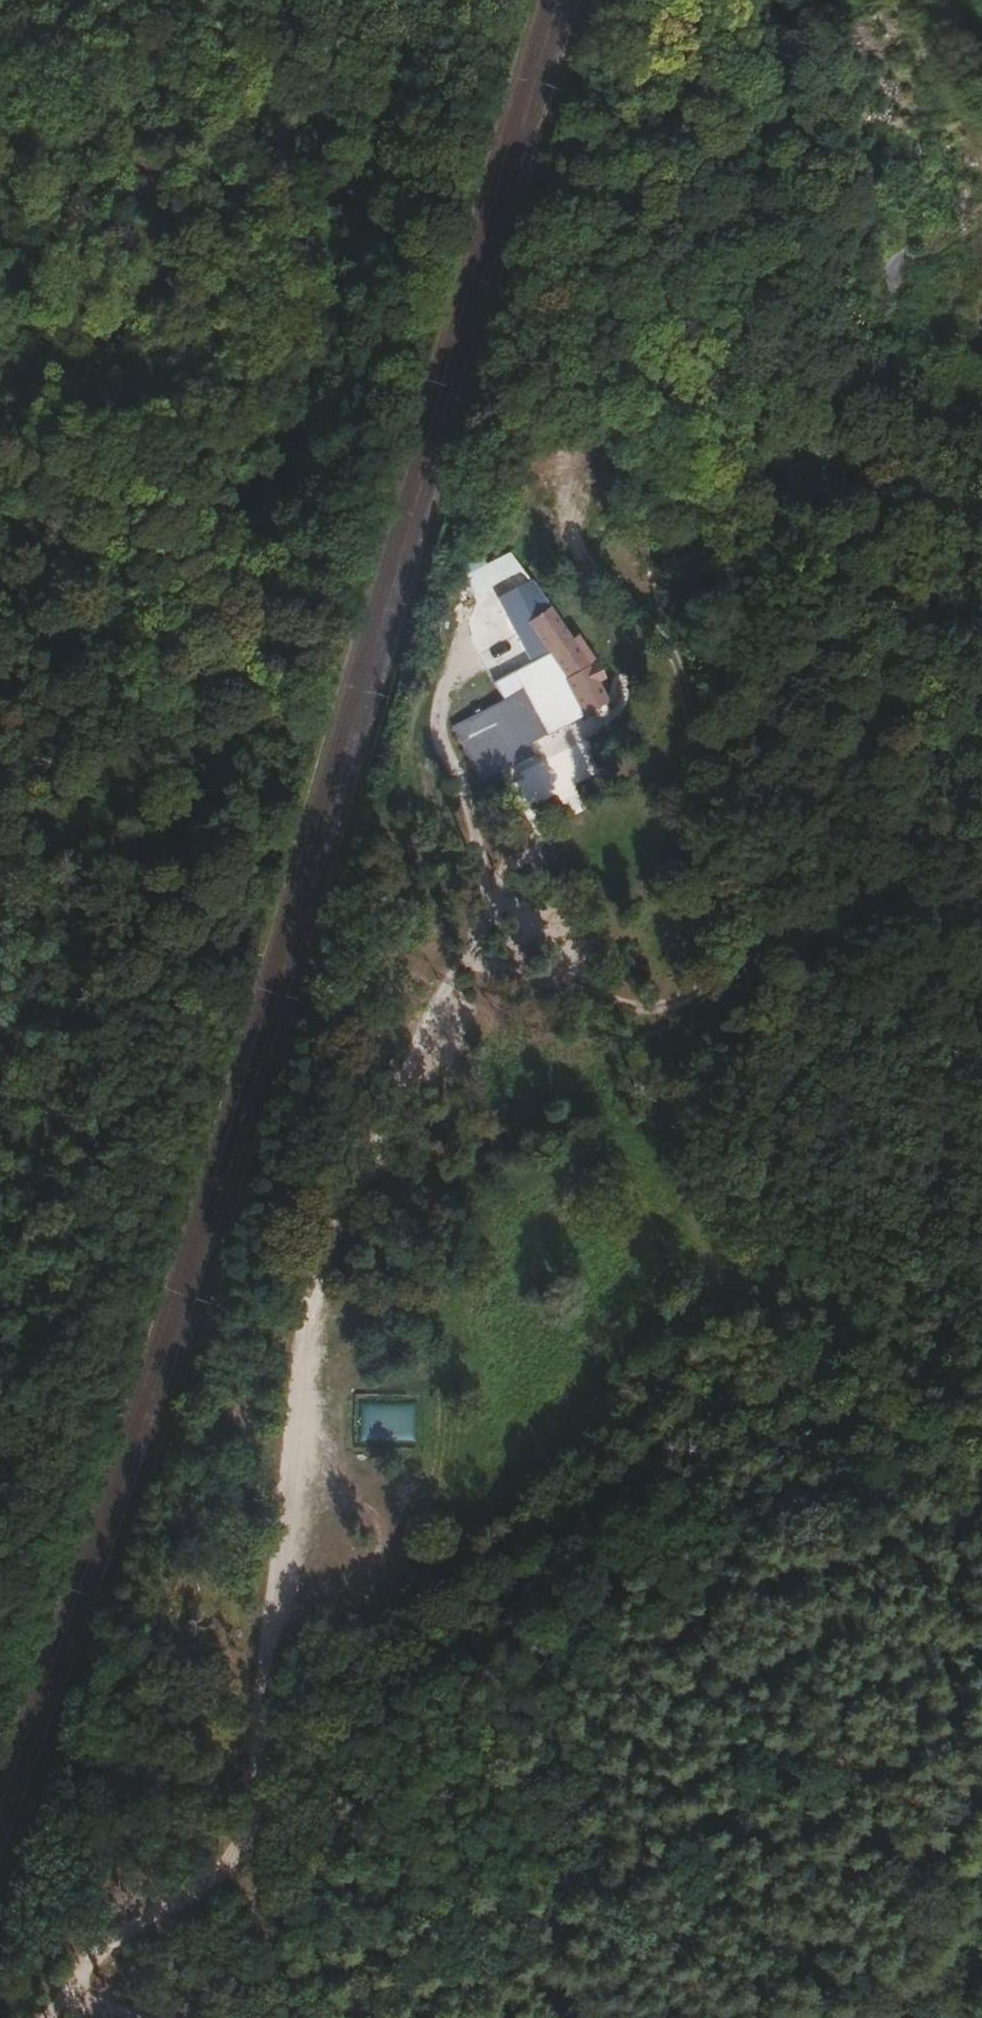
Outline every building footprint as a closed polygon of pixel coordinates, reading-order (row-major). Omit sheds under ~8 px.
[(981,121),(981,98),(971,106),(981,121)] [(464,568),(483,601),(526,577),(508,544),(464,568)] [(553,652),(496,679),(503,695),(523,685),(551,744),(532,753),(509,764),(538,824),(618,786),(553,652)]
